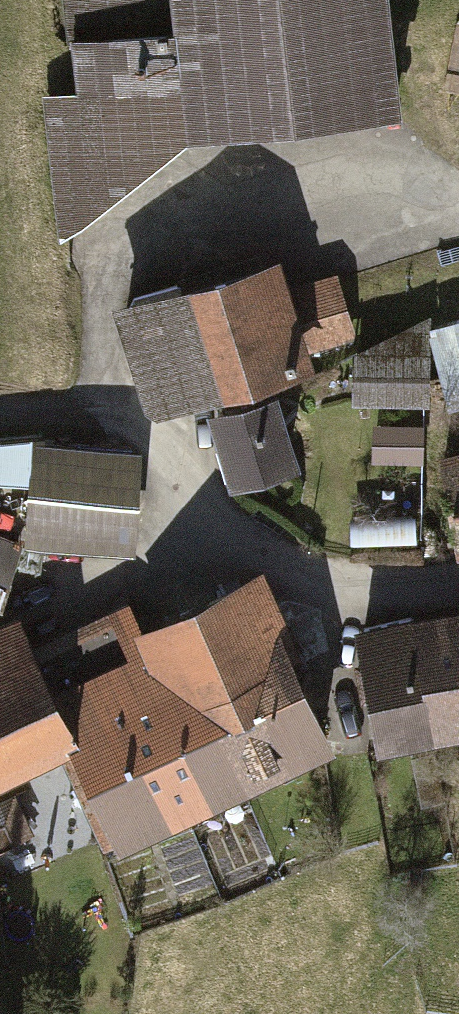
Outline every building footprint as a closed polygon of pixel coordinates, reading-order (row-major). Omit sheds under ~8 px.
[(72,91),(40,94),(56,240),(182,128),(391,106),(380,0),(62,0),(72,91)] [(276,252),(107,304),(141,415),(349,352),(359,348),(336,275),(287,290),(276,252)] [(349,352),(348,403),(426,403),(426,342),(426,328),(426,317),(359,348),(349,352)] [(445,409),(458,405),(458,319),(426,328),(426,342),(445,409)] [(270,394),(204,414),(230,496),(295,475),(270,394)] [(422,427),(397,427),(397,463),(421,464),(422,427)] [(0,441),(0,484),(24,485),(22,544),(130,548),(133,442),(28,439),(0,441)] [(441,452),(458,548),(458,449),(441,452)] [(349,515),(349,544),(415,543),(414,514),(349,515)] [(0,544),(0,571),(10,548),(0,544)] [(63,750),(117,855),(210,807),(214,815),(338,752),(291,661),(308,652),(261,562),(139,625),(126,599),(28,649),(12,618),(0,624),(0,782),(63,750)] [(349,630),(370,750),(458,735),(458,610),(349,630)]
